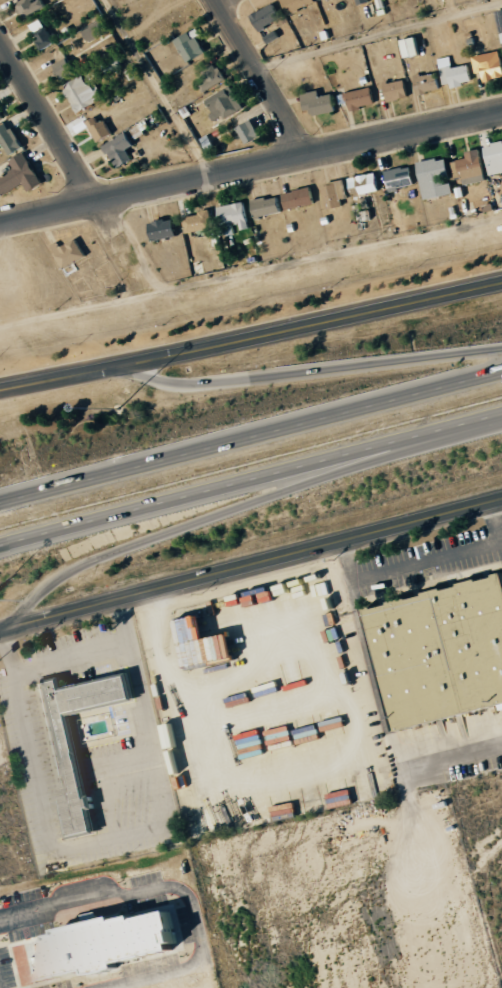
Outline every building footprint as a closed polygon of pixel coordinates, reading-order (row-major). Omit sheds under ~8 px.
[(41,0),(24,0),(17,4),(25,18),(45,7),(41,0)] [(317,2),(316,0),(285,0),(290,13),(317,2)] [(253,14),(259,29),(283,19),(276,4),(253,14)] [(30,25),(44,49),(56,42),(42,18),(30,25)] [(84,31),(90,42),(108,32),(102,20),(84,31)] [(189,62),(209,51),(196,29),(176,40),(189,62)] [(404,39),(407,57),(422,54),(419,36),(404,39)] [(501,50),(474,56),(478,74),(484,72),(486,81),(501,78),(501,56),(501,50)] [(108,73),(124,65),(119,56),(104,63),(108,73)] [(440,58),(445,87),(473,82),(471,64),(453,67),(451,56),(440,58)] [(54,65),(62,80),(77,72),(69,57),(54,65)] [(205,92),(227,79),(218,65),(196,78),(205,92)] [(105,98),(91,72),(65,86),(79,112),(105,98)] [(419,94),(441,90),(439,72),(417,76),(419,94)] [(389,102),(410,98),(406,79),(386,83),(389,102)] [(244,109),(234,86),(207,98),(217,121),(244,109)] [(350,108),(376,106),(374,88),(348,91),(350,108)] [(335,93),(321,96),(320,90),(303,94),(307,110),(315,109),(317,116),(339,111),(335,93)] [(99,142),(114,134),(104,116),(90,124),(99,142)] [(263,135),(253,119),(239,128),(248,144),(263,135)] [(5,144),(11,155),(24,147),(9,122),(0,128),(0,147),(5,144)] [(134,161),(129,148),(136,146),(130,133),(105,143),(109,154),(113,152),(119,167),(134,161)] [(486,145),(492,175),(501,173),(501,142),(486,145)] [(467,152),(468,158),(453,162),(456,176),(464,174),(466,179),(487,174),(480,149),(467,152)] [(31,192),(44,185),(28,153),(12,160),(17,169),(0,178),(0,183),(5,194),(27,183),(31,192)] [(448,157),(419,162),(426,199),(455,194),(453,180),(452,180),(448,157)] [(416,185),(412,166),(387,171),(391,191),(416,185)] [(381,190),(377,172),(351,178),(355,196),(381,190)] [(327,209),(347,206),(344,181),(323,184),(327,209)] [(316,204),(313,187),(285,192),(288,209),(316,204)] [(254,200),(257,217),(283,212),(280,196),(254,200)] [(220,207),(224,225),(240,222),(242,230),(252,228),(246,201),(220,207)] [(188,232),(215,228),(213,211),(185,215),(188,232)] [(155,241),(180,235),(176,217),(152,222),(155,241)] [(391,733),(501,704),(501,593),(496,571),(359,609),(391,733)] [(236,634),(213,639),(209,616),(183,621),(192,669),(240,660),(236,634)] [(77,837),(42,685),(65,681),(67,691),(133,676),(138,698),(72,714),(99,832),(77,837)] [(40,958),(45,978),(50,978),(52,984),(97,973),(99,976),(115,975),(128,969),(127,966),(184,951),(182,946),(191,943),(187,932),(178,934),(176,930),(183,928),(179,912),(146,920),(146,917),(128,921),(127,917),(68,931),(70,935),(61,936),(62,940),(41,946),(44,956),(40,958)]
